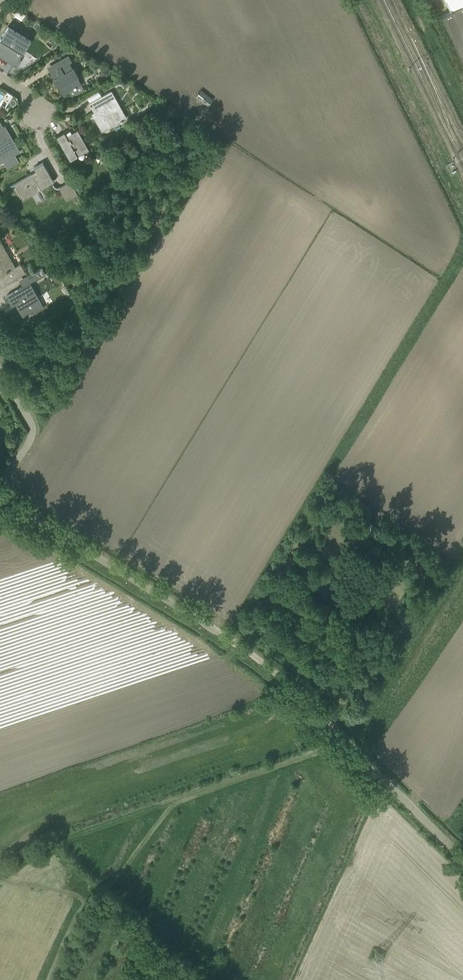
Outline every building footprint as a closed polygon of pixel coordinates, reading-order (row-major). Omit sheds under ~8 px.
[(450,11),(462,4),(462,0),(445,0),(450,11)] [(450,11),(441,15),(462,59),(462,4),(450,11)] [(21,48),(24,50),(30,40),(8,26),(2,35),(4,36),(0,42),(0,56),(12,64),(21,48)] [(59,87),(63,95),(81,84),(77,77),(78,76),(73,67),(72,68),(69,62),(72,61),(68,55),(56,62),(59,67),(50,73),(54,78),(53,79),(58,88),(59,87)] [(101,132),(110,127),(122,120),(127,117),(111,90),(107,93),(89,103),(92,109),(94,108),(96,111),(91,114),(101,132)] [(213,99),(200,90),(195,96),(207,106),(213,99)] [(90,101),(101,95),(99,91),(88,97),(90,101)] [(8,167),(6,168),(7,168),(18,162),(14,155),(20,152),(14,142),(13,143),(4,127),(5,126),(0,128),(0,163),(4,160),(8,167)] [(89,151),(82,138),(77,130),(71,133),(71,135),(67,137),(64,132),(56,137),(70,161),(89,151)] [(31,174),(14,184),(23,199),(41,189),(40,189),(53,181),(43,163),(34,168),(37,173),(32,175),(31,174)] [(66,201),(78,194),(70,181),(59,187),(66,201)] [(2,275),(6,283),(25,273),(20,263),(15,266),(0,240),(0,276),(2,275)] [(24,318),(33,313),(43,307),(35,292),(30,282),(6,295),(12,305),(17,302),(19,306),(17,306),(24,318)] [(361,531),(377,540),(382,530),(366,521),(361,531)]
